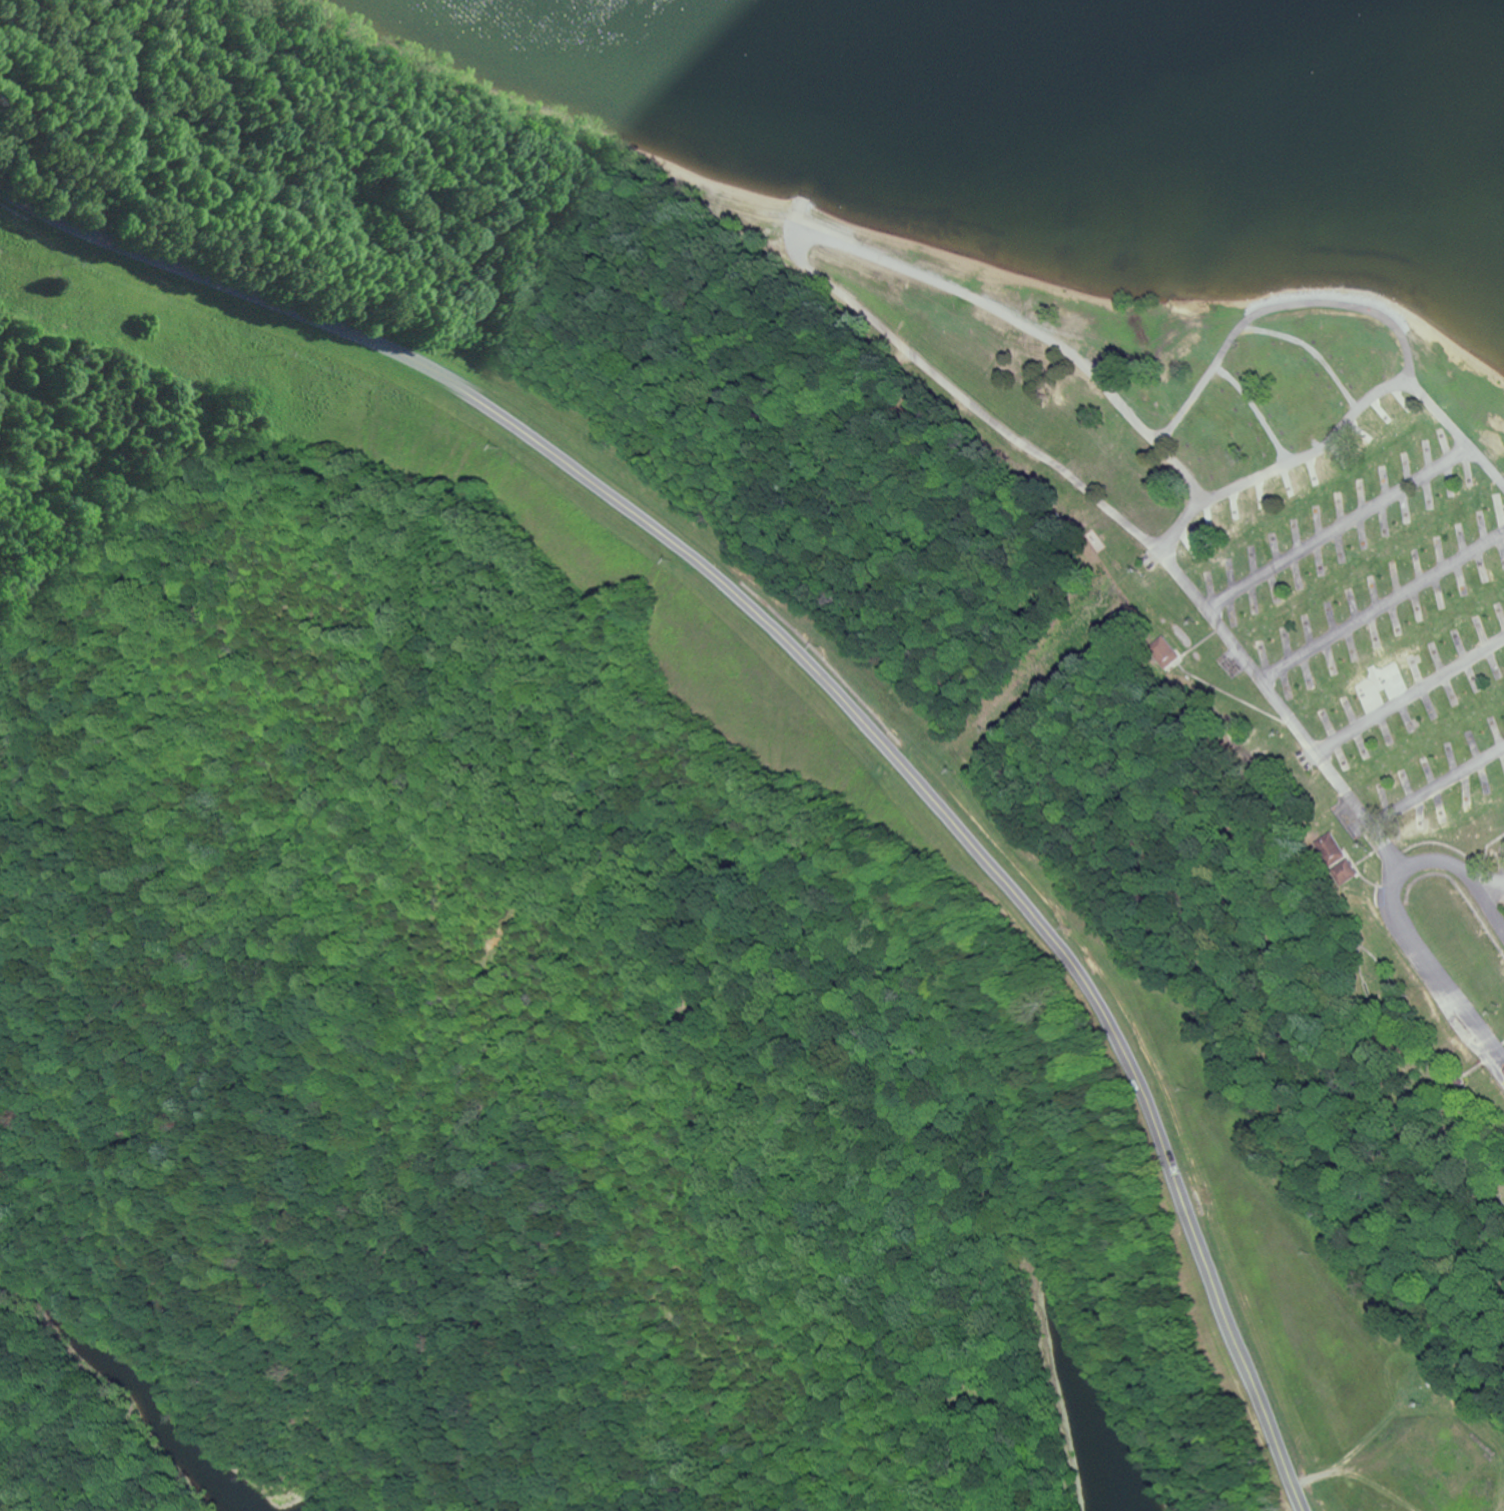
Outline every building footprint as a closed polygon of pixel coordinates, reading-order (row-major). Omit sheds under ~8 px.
[(1348,880),(1359,877),(1344,829),(1314,838),(1321,862),(1330,860),(1334,875),(1346,872),(1348,880)]
